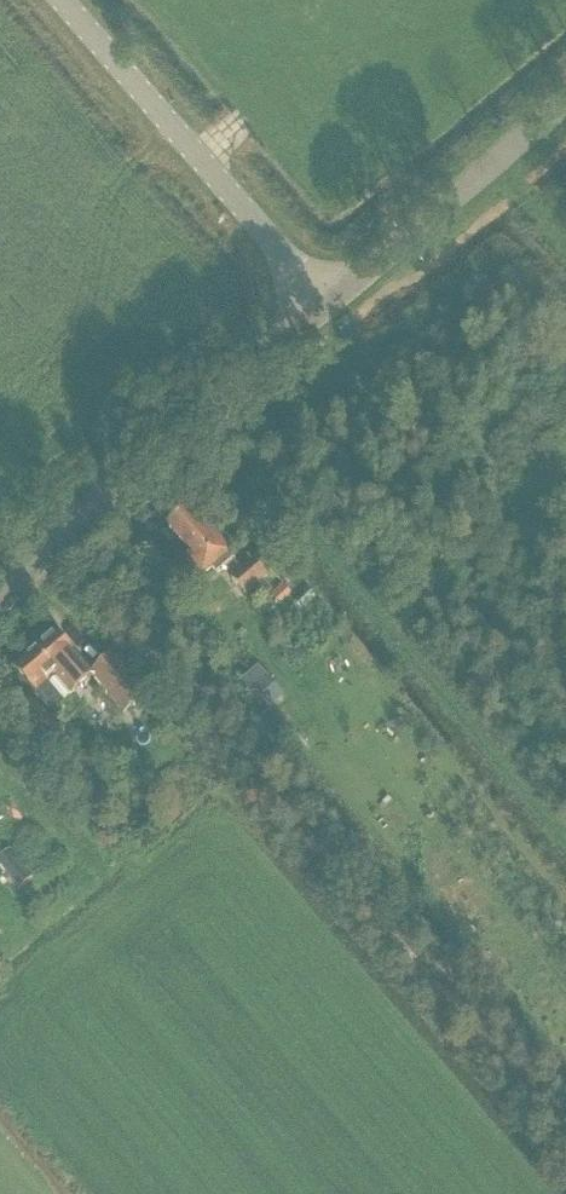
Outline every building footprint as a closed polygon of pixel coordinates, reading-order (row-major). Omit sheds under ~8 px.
[(186,558),(202,577),(212,568),(217,574),(234,560),(229,554),(230,552),(209,528),(204,532),(186,511),(168,527),(191,554),(186,558)] [(264,579),(272,572),(259,556),(232,579),(245,595),(247,593),(264,579)] [(264,579),(247,593),(256,604),(272,589),(264,579)] [(283,585),(272,595),(279,604),(291,594),(283,585)] [(72,698),(90,683),(81,672),(84,669),(77,660),(77,659),(55,633),(34,651),(56,677),(72,698)] [(35,695),(52,715),(72,698),(56,677),(34,651),(12,669),(35,695)] [(112,657),(90,675),(125,717),(147,699),(112,657)] [(269,711),(284,699),(259,668),(239,687),(247,699),(253,694),(269,711)] [(49,751),(64,739),(37,707),(23,720),(49,751)] [(11,849),(0,857),(0,867),(19,892),(34,880),(11,849)]
